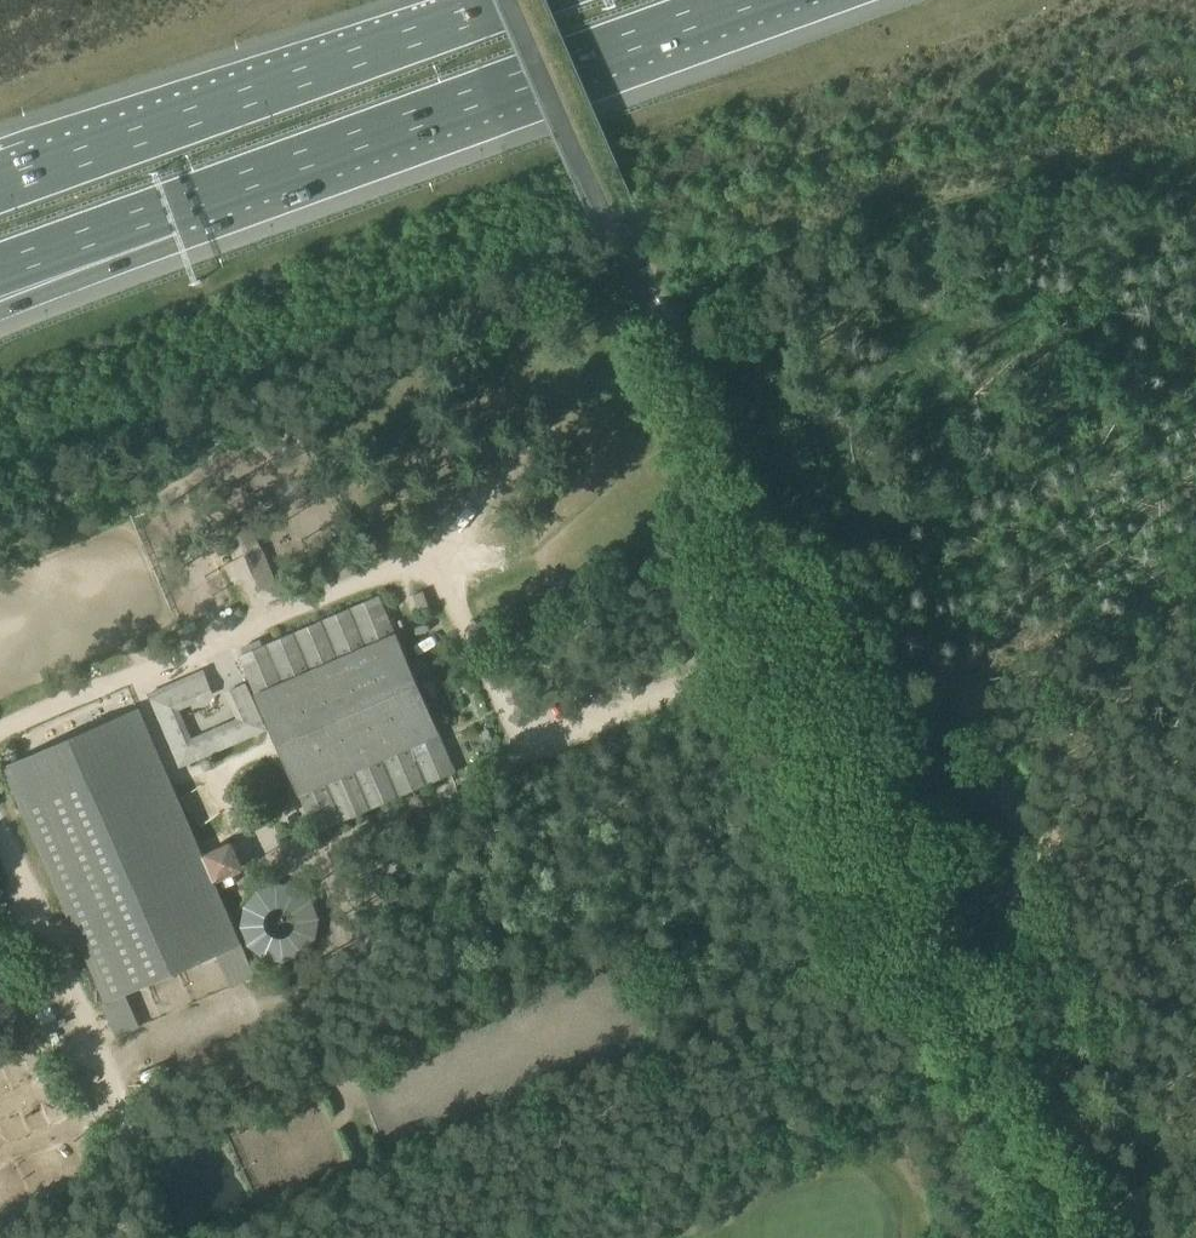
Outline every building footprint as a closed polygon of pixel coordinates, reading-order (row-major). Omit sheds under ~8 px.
[(316,832),(456,771),(379,595),(239,655),(250,680),(316,832)] [(270,727),(250,680),(231,689),(244,719),(187,744),(171,706),(211,689),(204,675),(150,698),(180,766),(270,727)] [(4,767),(106,1002),(240,943),(138,708),(4,767)] [(411,831),(407,822),(381,834),(385,844),(411,831)] [(545,936),(536,939),(540,948),(549,945),(545,936)]
